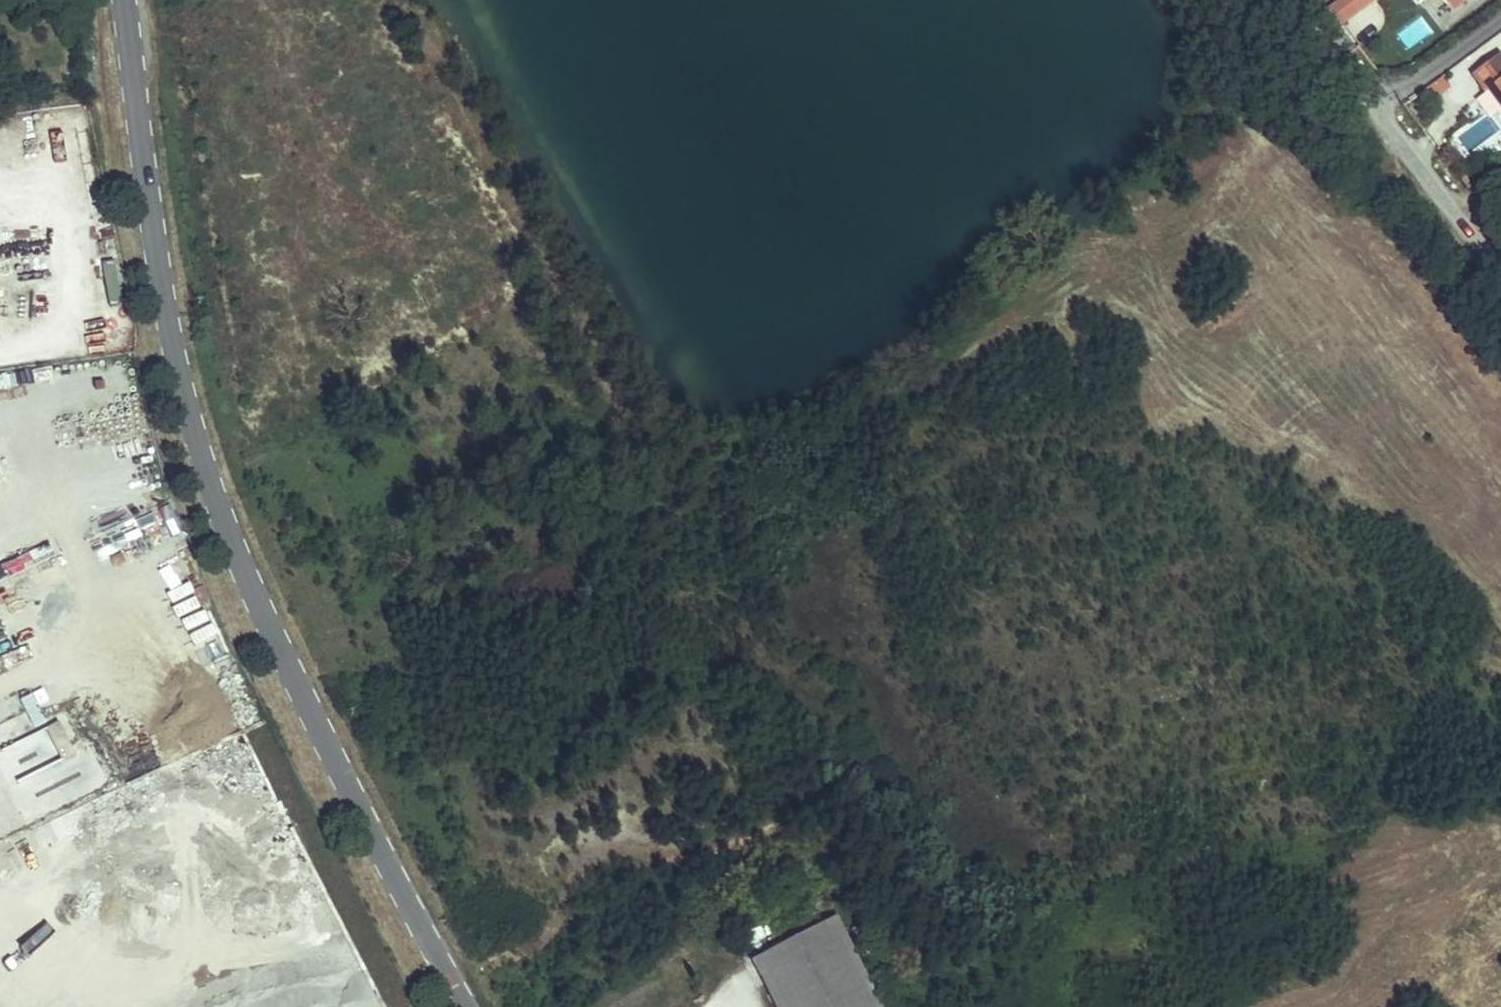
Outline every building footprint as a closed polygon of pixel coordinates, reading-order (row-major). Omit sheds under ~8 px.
[(1372,0),(1334,0),(1325,7),(1339,25),(1372,0)] [(1469,0),(1439,0),(1450,14),(1469,0)] [(1499,59),(1476,75),(1488,92),(1494,87),(1500,97),(1500,62),(1499,59)] [(67,751),(51,718),(38,724),(54,757),(67,751)] [(834,916),(754,958),(780,1006),(882,1006),(834,916)]
